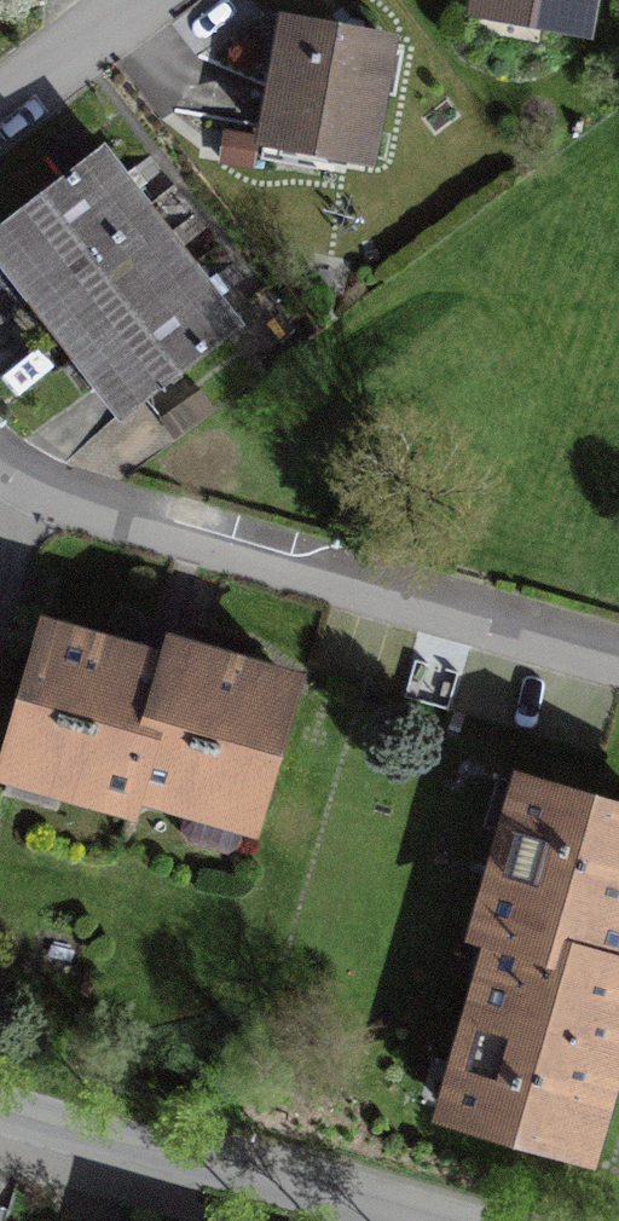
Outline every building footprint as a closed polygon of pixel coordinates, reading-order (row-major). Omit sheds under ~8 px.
[(388,41),(287,24),(267,137),(368,154),(388,41)] [(132,407),(241,327),(108,145),(0,224),(0,228),(23,259),(62,312),(109,375),(132,407)] [(129,803),(133,788),(188,804),(181,828),(193,844),(225,854),(238,847),(245,820),(251,822),(292,677),(178,645),(172,664),(45,628),(6,768),(129,803)] [(523,786),(481,931),(499,937),(449,1110),(586,1148),(618,1033),(618,813),(523,786)]
